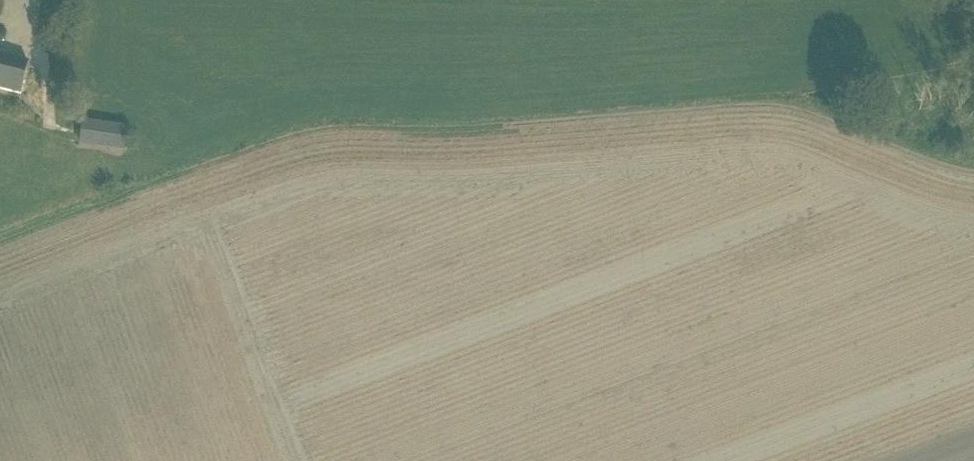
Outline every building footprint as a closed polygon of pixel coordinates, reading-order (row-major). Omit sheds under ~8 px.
[(22,93),(22,91),(25,80),(29,61),(0,54),(0,87),(22,93)] [(79,142),(127,149),(130,128),(83,121),(79,142)]
